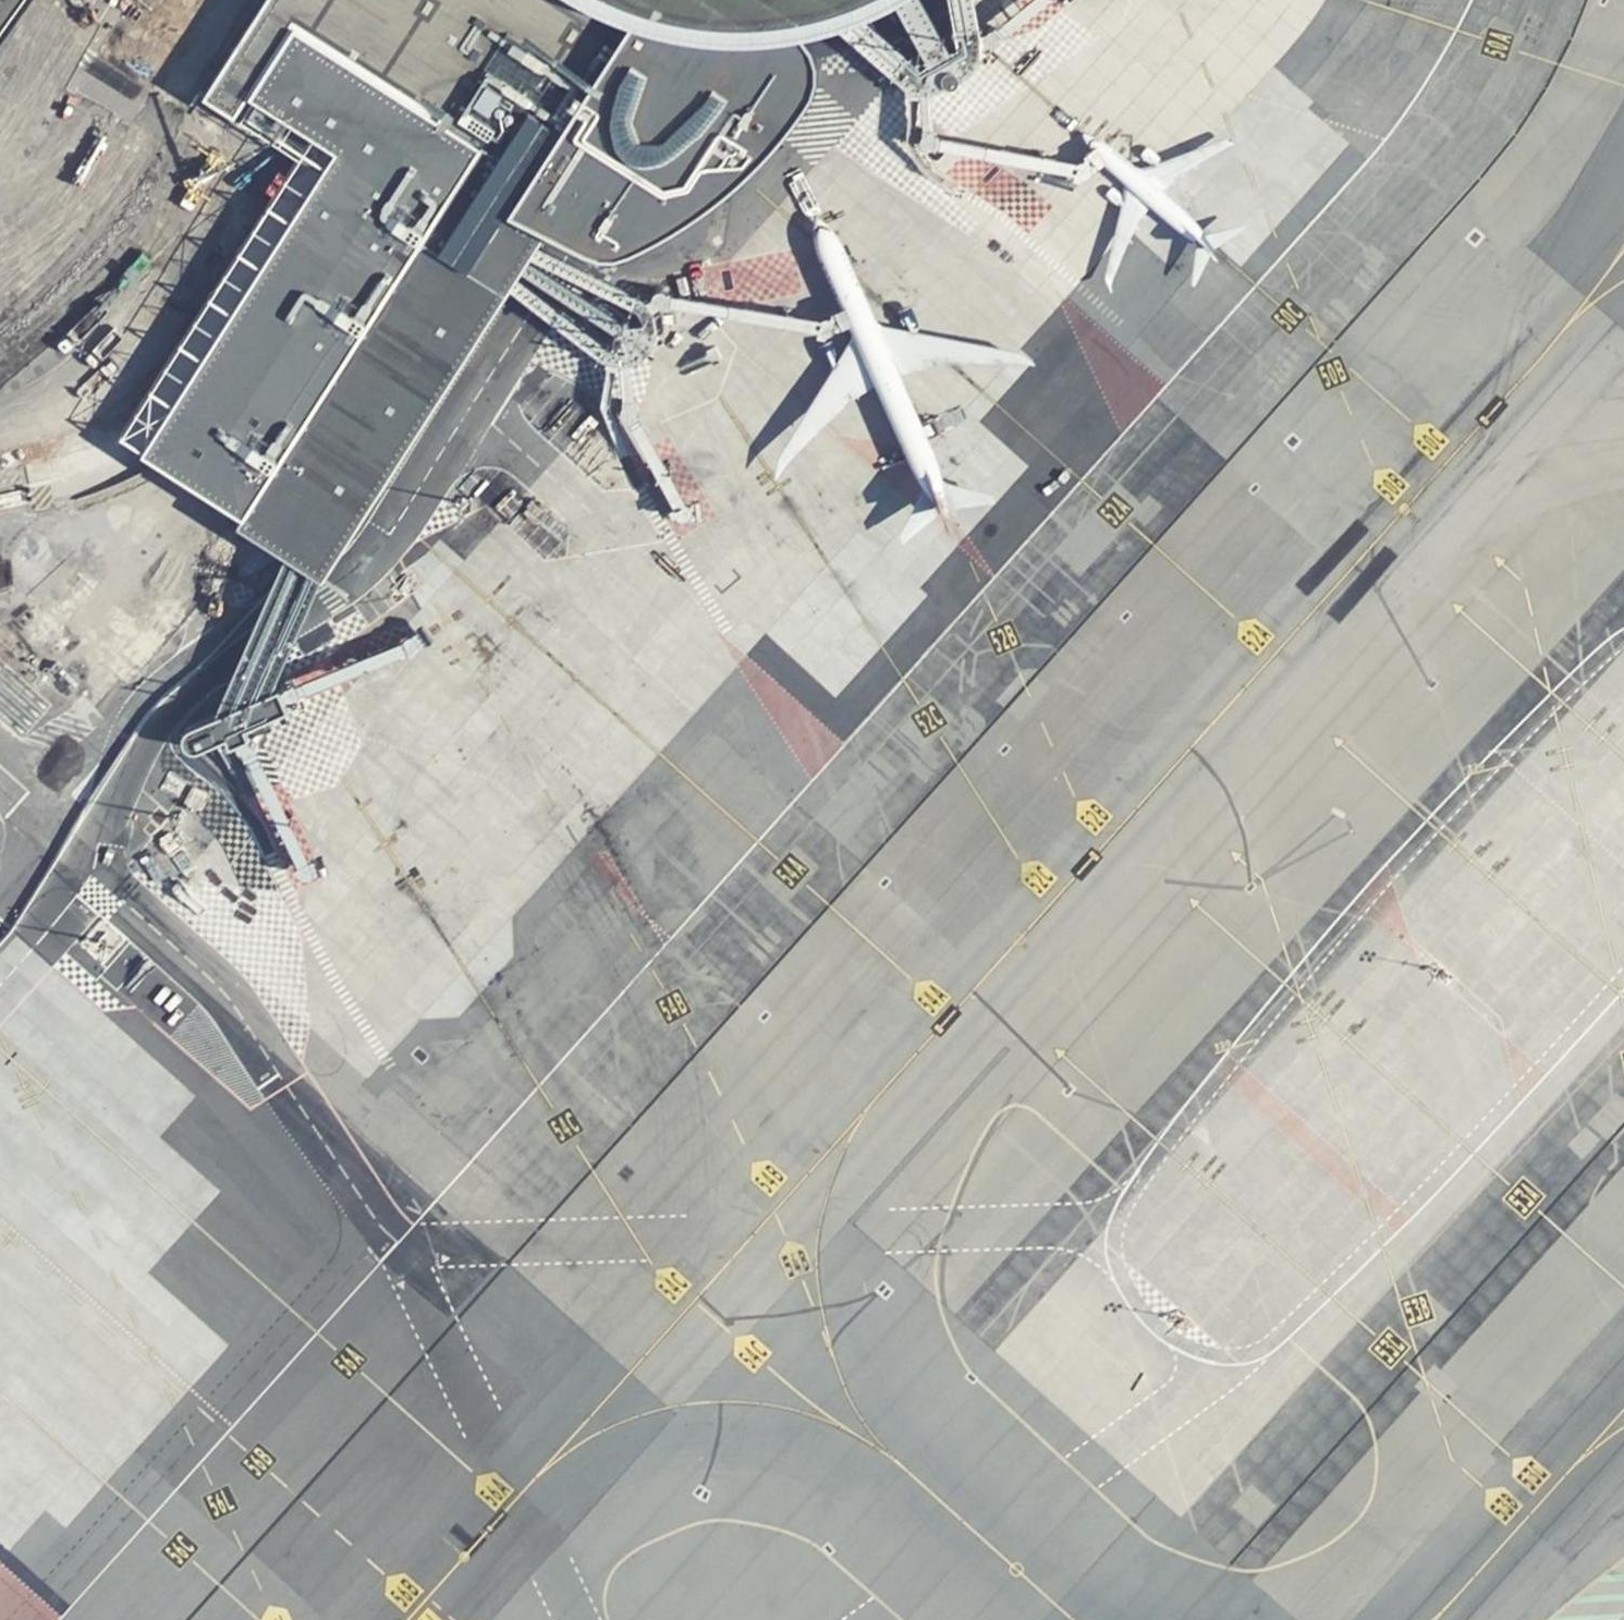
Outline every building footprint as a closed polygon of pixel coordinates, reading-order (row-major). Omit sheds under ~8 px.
[(188,721),(184,723),(182,727),(180,730),(180,735),(181,739),(183,742),(187,745),(191,746),(195,746),(199,745),(224,734),(229,743),(241,738),(249,734),(245,723),(288,704),(282,691),(277,682),(270,684),(321,571),(323,572),(507,282),(515,270),(517,267),(526,253),(528,250),(536,238),(544,225),(592,246),(604,249),(614,249),(625,246),(634,242),(664,225),(689,210),(714,193),(734,178),(757,156),(772,141),(788,119),(809,92),(817,68),(818,56),(814,44),(801,23),(831,16),(868,3),(873,0),(260,0),(225,55),(135,0),(28,0),(0,43),(0,454),(94,512),(141,445),(172,467),(0,656),(0,855),(274,540),(284,548),(215,709),(188,721)] [(981,43),(980,33),(976,0),(948,0),(956,43),(948,46),(923,0),(893,0),(926,58),(920,63),(868,3),(831,16),(903,80),(908,84),(913,86),(921,87),(934,87),(946,83),(959,78),(967,71),(974,62),(979,52),(981,43)] [(625,331),(630,346),(615,345),(515,270),(507,282),(606,354),(614,358),(617,358),(624,359),(628,359),(634,358),(642,355),(650,350),(656,343),(659,336),(661,327),(660,317),(657,307),(653,300),(652,298),(641,289),(536,238),(528,250),(641,303),(648,317),(632,320),(526,253),(517,267),(625,331)]
